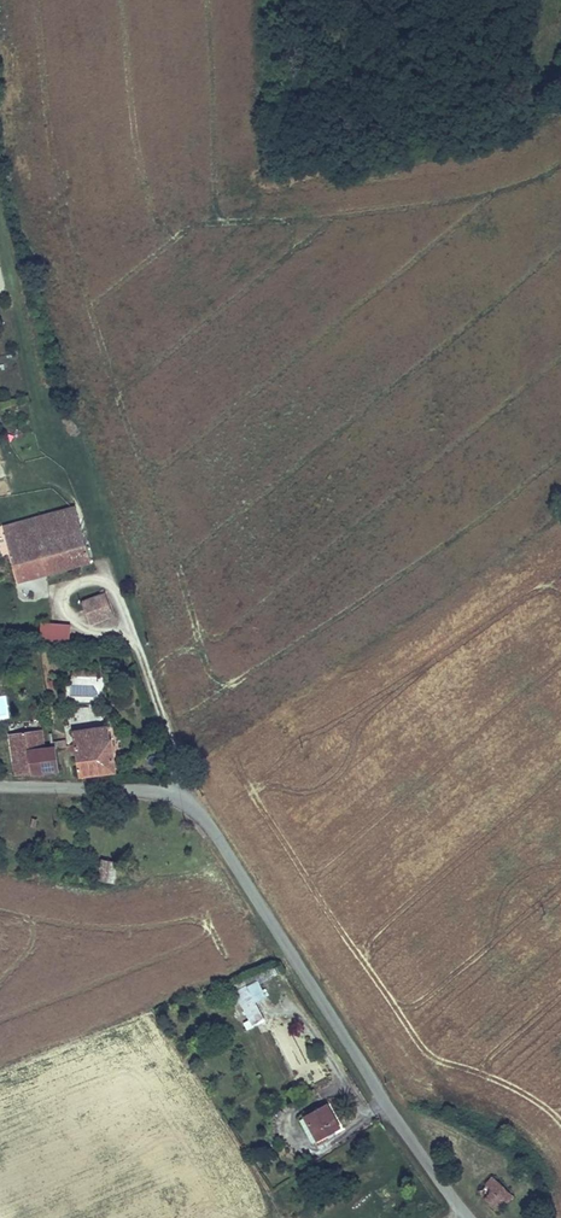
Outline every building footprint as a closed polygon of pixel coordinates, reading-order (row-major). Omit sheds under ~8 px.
[(29,526),(78,515),(76,504),(27,518),(29,526)] [(32,536),(81,525),(78,515),(29,526),(32,536)] [(27,518),(15,521),(25,580),(42,575),(32,536),(29,526),(27,518)] [(18,581),(25,580),(15,521),(3,524),(18,581)] [(32,536),(42,575),(92,562),(81,525),(32,536)] [(105,591),(82,599),(91,624),(114,615),(105,591)] [(71,623),(41,620),(39,639),(69,642),(71,623)] [(109,723),(73,728),(79,776),(118,772),(113,736),(111,736),(109,723)] [(14,774),(60,769),(56,744),(44,745),(43,728),(9,733),(14,774)] [(103,880),(114,883),(117,868),(119,860),(103,857),(101,863),(98,878),(103,880)] [(252,1027),(266,1020),(256,1001),(266,996),(258,980),(234,992),(252,1027)] [(328,1101),(303,1114),(317,1140),(341,1126),(328,1101)] [(489,1201),(504,1184),(493,1175),(479,1189),(489,1201)] [(514,1195),(504,1184),(489,1201),(498,1211),(514,1195)]
